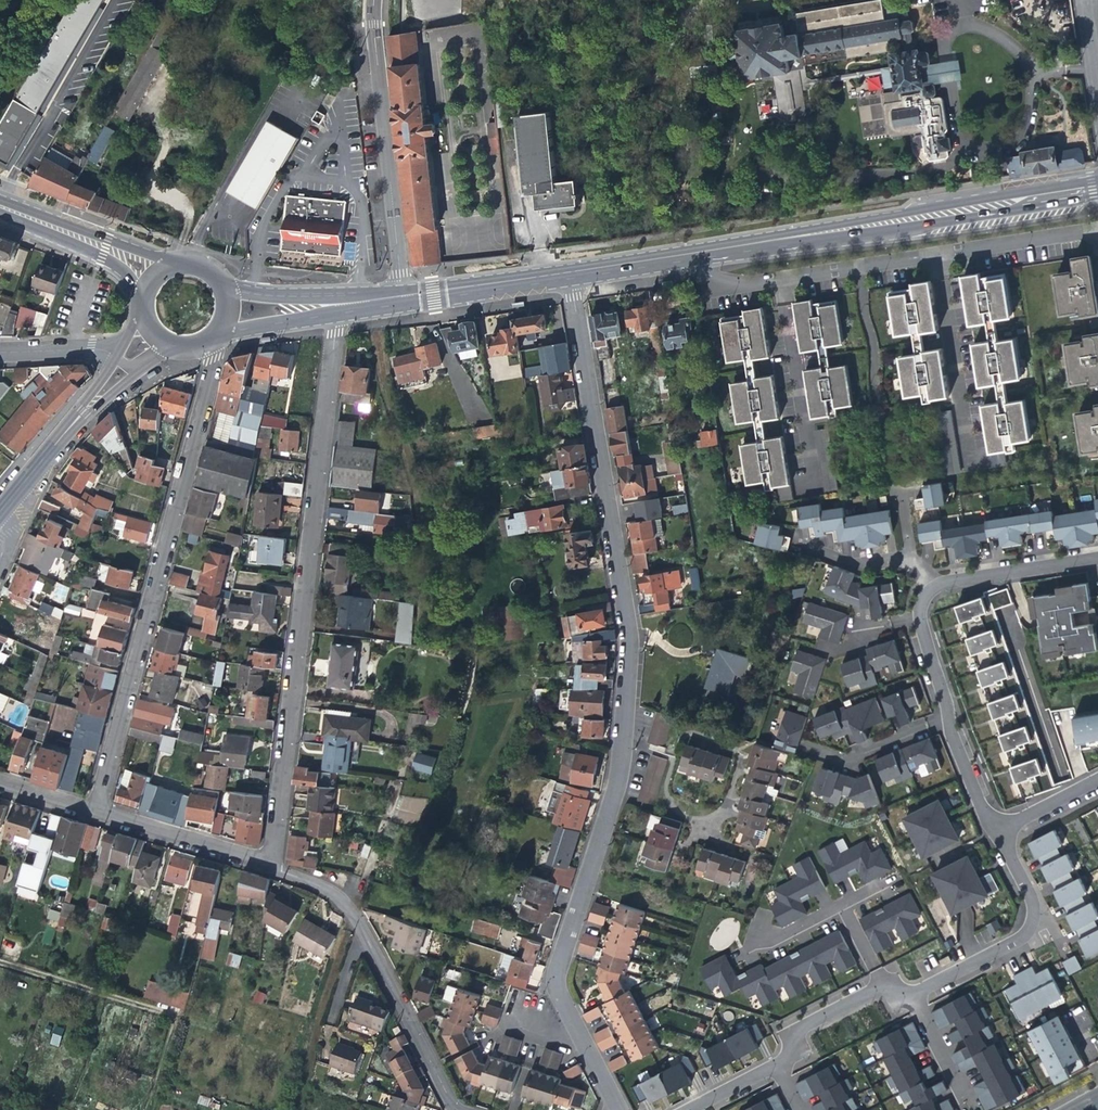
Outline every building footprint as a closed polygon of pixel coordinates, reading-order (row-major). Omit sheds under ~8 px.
[(15,99),(0,124),(0,125),(0,158),(9,163),(105,0),(73,0),(15,99)] [(801,33),(806,64),(892,49),(890,40),(902,38),(905,53),(893,55),(895,67),(892,67),(886,68),(887,76),(890,91),(894,90),(901,89),(903,100),(886,103),(883,106),(887,135),(891,137),(922,133),(925,154),(927,153),(928,160),(931,161),(947,159),(949,156),(948,150),(951,149),(949,138),(946,139),(945,133),(946,132),(948,130),(943,99),(940,97),(932,98),(929,96),(934,95),(936,92),(935,86),(932,85),(922,86),(919,66),(926,65),(927,64),(930,62),(929,54),(925,52),(918,53),(917,52),(915,52),(914,48),(913,41),(912,37),(911,32),(914,30),(913,22),(910,21),(907,6),(898,8),(899,17),(887,19),(884,0),(876,0),(798,13),(801,33)] [(385,36),(411,268),(513,255),(485,20),(389,35),(385,36)] [(169,37),(174,27),(165,22),(114,110),(130,119),(167,54),(166,54),(174,40),(169,37)] [(806,64),(801,33),(786,35),(784,22),(739,30),(747,78),(776,73),(783,114),(791,120),(803,118),(809,110),(806,95),(802,69),(807,68),(806,64)] [(887,76),(886,68),(812,80),(808,75),(807,68),(802,69),(806,95),(812,94),(814,87),(887,76)] [(858,99),(863,137),(884,134),(880,97),(858,99)] [(505,100),(496,101),(499,127),(508,126),(505,100)] [(518,115),(522,153),(520,153),(521,169),(524,168),(527,194),(537,193),(539,209),(556,207),(579,204),(576,180),(557,182),(549,112),(518,115)] [(259,209),(265,198),(299,138),(268,120),(227,191),(242,199),(259,209)] [(116,131),(106,125),(91,154),(89,158),(88,160),(97,165),(116,131)] [(114,143),(106,158),(119,165),(126,149),(114,143)] [(1022,153),(1022,157),(1025,174),(1045,171),(1082,165),(1080,153),(1078,151),(1057,155),(1056,147),(1053,148),(1052,145),(1044,147),(1044,149),(1022,153)] [(46,157),(30,185),(51,193),(70,200),(77,184),(88,160),(89,158),(84,155),(82,158),(76,155),(68,170),(46,157)] [(1011,177),(1025,174),(1022,157),(1008,159),(1011,177)] [(114,173),(119,165),(106,158),(102,168),(108,170),(114,173)] [(98,192),(77,184),(70,200),(85,206),(126,222),(131,209),(105,200),(106,199),(97,195),(98,192)] [(309,253),(337,256),(343,203),(285,196),(279,249),(309,253)] [(11,259),(16,243),(9,240),(0,237),(0,255),(11,259)] [(1055,275),(1062,314),(1078,311),(1078,307),(1080,306),(1081,316),(1097,313),(1097,310),(1096,299),(1096,295),(1097,295),(1097,289),(1096,282),(1094,282),(1093,280),(1089,257),(1072,259),(1075,276),(1073,277),(1072,272),(1055,275)] [(57,294),(64,273),(52,269),(40,265),(33,285),(57,294)] [(988,280),(1005,277),(1005,274),(981,278),(984,291),(990,290),(988,280)] [(984,291),(981,278),(981,275),(963,278),(964,280),(964,283),(965,287),(967,300),(965,300),(966,305),(966,309),(968,309),(971,326),(989,323),(987,312),(993,311),(995,321),(1005,319),(1009,319),(1012,318),(1009,302),(1008,291),(1005,277),(988,280),(990,290),(984,291)] [(893,295),(892,295),(892,296),(892,298),(898,336),(915,333),(913,324),(920,323),(921,334),(939,331),(937,314),(939,313),(938,310),(937,305),(935,305),(932,283),(916,286),(914,286),(914,288),(916,301),(910,302),(909,292),(900,294),(893,295)] [(916,301),(914,288),(894,291),(893,291),(891,292),(892,295),(893,295),(900,294),(909,292),(910,302),(916,301)] [(6,326),(11,312),(12,307),(8,306),(10,302),(4,300),(2,303),(0,303),(0,323),(6,326)] [(820,307),(837,304),(836,300),(813,304),(815,318),(822,317),(820,307)] [(815,318),(813,304),(813,302),(812,302),(795,304),(799,327),(798,327),(796,327),(797,332),(798,335),(800,335),(802,346),(803,353),(812,351),(817,350),(820,350),(819,338),(825,337),(827,347),(843,345),(837,304),(820,307),(822,317),(815,318)] [(631,332),(651,328),(648,309),(648,307),(645,308),(644,306),(637,307),(638,309),(635,309),(635,310),(628,311),(631,332)] [(27,324),(34,327),(39,312),(22,307),(17,322),(27,324)] [(656,307),(648,309),(651,328),(653,339),(661,338),(657,313),(656,307)] [(740,319),(723,322),(729,363),(747,360),(745,350),(751,349),(753,361),(763,359),(770,358),(768,340),(769,340),(769,336),(768,332),(766,332),(763,309),(760,310),(758,310),(755,311),(745,312),(745,315),(747,328),(742,329),(740,319)] [(667,318),(667,322),(682,319),(681,310),(679,311),(674,312),(674,316),(667,318)] [(993,311),(987,312),(989,323),(991,341),(993,353),(998,353),(1000,352),(999,349),(999,347),(998,342),(995,321),(993,311)] [(18,315),(11,312),(6,326),(2,336),(7,336),(13,336),(15,325),(18,315)] [(606,313),(592,315),(599,360),(610,358),(607,337),(621,335),(618,313),(611,314),(607,315),(606,313)] [(525,342),(537,340),(536,331),(548,329),(546,314),(532,316),(513,319),(514,327),(515,335),(518,334),(520,350),(526,349),(525,342)] [(747,328),(745,315),(722,318),(723,322),(740,319),(742,329),(747,328)] [(682,319),(667,322),(671,344),(682,342),(681,338),(688,337),(687,329),(692,328),(691,318),(682,319)] [(449,327),(440,329),(442,333),(454,352),(460,351),(461,355),(477,353),(476,348),(480,347),(476,322),(462,324),(463,329),(452,331),(451,329),(449,327)] [(926,364),(924,352),(921,334),(920,323),(913,324),(915,333),(918,354),(920,365),(926,364)] [(520,351),(520,350),(518,334),(515,335),(514,327),(503,329),(504,332),(501,332),(493,334),(490,337),(493,352),(497,355),(520,351)] [(1067,344),(1069,357),(1072,357),(1074,369),(1071,370),(1073,383),(1089,380),(1089,375),(1091,375),(1093,384),(1097,383),(1097,334),(1085,336),(1086,345),(1084,346),(1083,341),(1067,344)] [(822,359),(828,358),(827,347),(825,337),(819,338),(820,350),(822,359)] [(667,377),(661,338),(653,339),(659,378),(662,399),(670,397),(667,377)] [(991,341),(974,344),(977,362),(975,362),(975,367),(976,371),(978,371),(981,388),(998,385),(996,373),(1003,372),(1004,382),(1022,379),(1015,339),(1000,342),(999,342),(998,342),(999,347),(999,349),(1000,352),(998,353),(993,353),(991,341)] [(539,347),(537,340),(525,342),(526,349),(539,347)] [(396,358),(400,373),(442,364),(437,343),(417,348),(418,353),(396,358)] [(568,357),(566,343),(541,347),(544,365),(523,369),(524,377),(570,370),(568,357)] [(748,371),(754,370),(753,361),(751,349),(745,350),(747,360),(748,371)] [(945,367),(942,349),(924,352),(926,364),(920,365),(918,354),(902,357),(908,397),(925,395),(923,385),(929,384),(932,400),(932,401),(935,400),(936,400),(940,399),(945,398),(950,398),(946,376),(948,375),(947,368),(947,367),(945,367)] [(261,352),(256,374),(263,376),(260,389),(268,391),(272,374),(277,350),(261,352)] [(286,352),(277,350),(272,374),(290,378),(294,354),(286,352)] [(218,398),(240,404),(245,385),(254,353),(247,354),(246,356),(238,357),(236,356),(230,360),(227,363),(218,398)] [(832,379),(830,368),(828,358),(822,359),(823,368),(824,369),(825,380),(832,379)] [(70,365),(59,365),(71,395),(80,386),(77,383),(89,372),(82,364),(70,365)] [(20,453),(49,418),(52,414),(71,395),(59,365),(40,366),(41,372),(42,373),(28,386),(33,392),(0,432),(0,437),(20,453)] [(357,368),(345,366),(341,401),(361,403),(371,404),(372,395),(366,394),(369,369),(357,368)] [(813,419),(831,416),(828,400),(835,399),(836,408),(853,406),(847,366),(830,368),(832,379),(825,380),(824,369),(823,368),(806,371),(809,388),(806,389),(806,392),(807,397),(810,396),(813,419)] [(29,378),(28,367),(21,368),(21,382),(24,382),(29,378)] [(424,369),(403,374),(406,388),(427,383),(424,369)] [(748,371),(750,381),(751,391),(757,390),(755,379),(754,370),(748,371)] [(560,372),(539,375),(544,405),(552,410),(561,409),(565,402),(576,400),(575,395),(574,388),(563,390),(560,372)] [(998,385),(1001,403),(1003,415),(1009,414),(1008,404),(1004,382),(1003,372),(996,373),(998,385)] [(252,387),(260,389),(263,376),(256,374),(252,387)] [(750,381),(733,384),(737,414),(739,424),(756,421),(755,411),(760,410),(762,422),(780,419),(778,401),(779,401),(779,398),(778,393),(776,393),(774,376),(766,377),(755,379),(757,390),(751,391),(750,381)] [(526,393),(524,377),(516,378),(519,394),(526,393)] [(1,402),(12,390),(4,382),(0,383),(0,401),(1,402)] [(929,384),(923,385),(925,395),(925,399),(926,401),(926,404),(932,403),(932,401),(932,400),(929,384)] [(235,424),(228,451),(257,459),(258,459),(259,457),(262,426),(263,416),(268,391),(260,389),(252,387),(245,385),(240,404),(235,424)] [(164,386),(161,409),(161,411),(185,418),(191,393),(177,389),(164,386)] [(472,390),(457,395),(463,411),(478,405),(472,390)] [(828,400),(831,416),(831,419),(838,418),(836,408),(835,399),(828,400)] [(565,402),(561,409),(563,411),(578,409),(576,400),(565,402)] [(1028,420),(1025,401),(1008,404),(1009,414),(1003,415),(1001,403),(985,406),(984,406),(984,409),(984,410),(985,416),(986,423),(984,423),(985,428),(986,432),(988,431),(991,454),(1005,452),(1009,452),(1009,451),(1008,449),(1006,435),(1013,434),(1014,444),(1031,441),(1029,427),(1028,420)] [(370,411),(371,404),(361,403),(360,410),(370,411)] [(1096,405),(1097,414),(1095,414),(1094,410),(1078,413),(1080,426),(1084,425),(1086,438),(1082,438),(1084,451),(1097,449),(1097,404),(1096,405)] [(607,409),(611,434),(628,431),(624,406),(607,409)] [(159,428),(161,411),(161,409),(149,408),(144,407),(142,426),(159,428)] [(767,452),(765,440),(762,422),(760,410),(755,411),(756,421),(759,443),(761,452),(767,452)] [(111,454),(120,451),(127,448),(113,411),(112,412),(104,420),(93,430),(111,454)] [(949,477),(961,475),(951,411),(938,413),(949,477)] [(287,421),(263,416),(262,426),(271,427),(285,428),(287,421)] [(355,423),(338,421),(335,444),(352,446),(355,423)] [(488,435),(498,434),(502,433),(497,424),(486,426),(488,435)] [(268,448),(271,427),(262,426),(259,457),(270,458),(272,448),(268,448)] [(299,441),(300,432),(282,430),(280,450),(297,452),(299,441)] [(704,446),(719,444),(717,430),(701,432),(704,446)] [(816,432),(825,495),(834,493),(839,493),(838,486),(837,482),(829,430),(816,432)] [(631,454),(628,431),(611,434),(615,457),(631,454)] [(1014,444),(1013,434),(1006,435),(1008,449),(1009,451),(1009,452),(1009,454),(1016,453),(1015,450),(1014,444)] [(777,488),(791,486),(787,463),(789,463),(788,457),(788,454),(786,454),(783,438),(765,440),(767,452),(761,452),(759,443),(742,445),(748,485),(766,483),(764,473),(770,472),(772,482),(773,488),(777,488)] [(376,449),(352,446),(335,444),(334,460),(330,486),(372,491),(376,449)] [(560,448),(564,469),(587,465),(585,454),(584,444),(560,448)] [(247,497),(257,459),(228,451),(206,445),(202,459),(195,483),(242,496),(247,497)] [(72,471),(62,486),(98,508),(119,513),(120,510),(111,507),(113,501),(97,495),(95,498),(82,491),(90,478),(94,481),(98,475),(93,472),(98,464),(94,461),(96,457),(78,447),(75,451),(70,456),(75,459),(69,469),(72,471)] [(130,458),(127,448),(120,451),(124,460),(130,458)] [(665,453),(669,475),(682,473),(679,451),(665,453)] [(1005,452),(991,454),(993,469),(1007,467),(1005,452)] [(138,459),(154,464),(155,460),(149,458),(139,455),(138,459)] [(157,456),(155,460),(154,464),(166,467),(171,469),(174,461),(157,456)] [(139,468),(138,474),(162,481),(166,467),(154,464),(138,459),(136,467),(139,468)] [(304,478),(306,465),(270,460),(268,473),(304,478)] [(560,488),(554,489),(556,501),(592,495),(590,480),(587,465),(564,469),(557,470),(560,488)] [(623,476),(624,482),(653,478),(651,465),(642,467),(642,465),(622,469),(623,476)] [(551,471),(554,489),(560,488),(557,470),(551,471)] [(764,473),(766,483),(767,492),(773,491),(773,488),(772,482),(770,472),(764,473)] [(689,513),(682,473),(669,475),(668,475),(674,515),(689,513)] [(161,485),(162,481),(138,474),(136,479),(161,485)] [(655,491),(653,478),(624,482),(625,491),(626,497),(646,494),(646,492),(655,491)] [(252,490),(259,491),(266,492),(268,485),(254,482),(252,490)] [(292,495),(302,496),(303,489),(303,484),(285,482),(284,494),(292,495)] [(946,505),(942,483),(922,486),(923,492),(924,498),(916,500),(918,509),(946,505)] [(86,511),(78,526),(89,531),(92,523),(95,514),(98,508),(62,486),(60,485),(54,494),(59,497),(66,502),(64,506),(68,509),(71,504),(76,507),(76,506),(86,511)] [(791,486),(777,488),(780,503),(793,501),(791,486)] [(192,496),(188,513),(212,519),(218,520),(219,516),(213,514),(218,493),(194,487),(192,496)] [(283,494),(266,492),(259,491),(255,524),(275,526),(277,515),(280,515),(281,509),(283,494)] [(357,510),(378,513),(381,494),(359,492),(358,500),(357,510)] [(251,498),(247,497),(242,496),(239,505),(243,507),(241,514),(247,515),(251,498)] [(61,507),(44,499),(40,508),(57,516),(61,507)] [(660,499),(636,503),(638,513),(639,521),(662,517),(660,499)] [(820,504),(798,507),(801,527),(805,526),(809,526),(810,534),(816,533),(816,536),(825,535),(825,533),(824,531),(832,529),(833,532),(834,539),(839,538),(840,541),(849,539),(849,537),(856,535),(856,538),(857,545),(863,544),(863,547),(880,544),(880,542),(886,541),(884,534),(884,531),(892,530),(889,510),(878,512),(845,517),(843,507),(821,510),(820,504)] [(508,517),(511,534),(533,530),(533,532),(569,525),(569,528),(576,527),(574,514),(572,505),(538,510),(539,512),(508,517)] [(339,508),(328,507),(327,518),(336,520),(347,521),(347,523),(363,525),(362,532),(385,534),(386,526),(413,529),(414,518),(412,517),(396,515),(378,513),(357,510),(349,509),(339,508)] [(151,522),(119,513),(98,508),(95,514),(116,519),(113,529),(120,531),(119,535),(146,543),(149,532),(151,522)] [(920,524),(923,544),(935,542),(937,550),(947,549),(947,545),(955,544),(956,547),(957,556),(982,552),(981,543),(980,540),(990,538),(989,536),(998,535),(999,537),(1002,537),(1003,540),(1004,548),(1024,545),(1022,537),(1022,534),(1025,533),(1025,531),(1034,529),(1035,535),(1042,534),(1047,533),(1048,541),(1058,539),(1066,538),(1065,535),(1071,535),(1071,537),(1072,544),(1095,541),(1094,534),(1097,533),(1097,510),(1054,517),(1054,511),(987,521),(988,524),(944,531),(942,521),(920,524)] [(212,519),(188,513),(186,520),(183,532),(208,538),(212,519)] [(640,540),(642,553),(646,553),(658,551),(656,537),(665,536),(662,520),(653,521),(653,519),(662,517),(639,521),(632,522),(633,533),(634,540),(640,540)] [(40,538),(60,547),(65,537),(60,534),(63,526),(49,519),(46,526),(45,526),(43,529),(40,538)] [(780,526),(761,521),(755,543),(787,551),(789,543),(787,542),(788,537),(784,535),(779,534),(780,526)] [(106,527),(92,523),(89,531),(91,532),(104,535),(106,527)] [(87,540),(91,532),(89,531),(78,526),(77,525),(73,533),(87,540)] [(582,557),(589,556),(588,550),(587,544),(594,543),(592,530),(568,534),(573,567),(583,565),(582,557)] [(226,532),(224,543),(239,547),(242,536),(226,532)] [(40,538),(29,533),(28,534),(23,546),(27,548),(24,554),(21,563),(47,574),(55,555),(60,558),(61,554),(64,556),(65,553),(67,550),(65,549),(60,547),(40,538)] [(990,538),(980,540),(981,543),(984,543),(990,542),(999,540),(1003,540),(1002,537),(999,537),(998,535),(989,536),(990,538)] [(286,539),(261,536),(259,552),(253,551),(251,564),(260,565),(260,563),(283,566),(285,554),(286,539)] [(687,546),(694,545),(693,536),(686,537),(687,546)] [(73,553),(82,557),(85,548),(69,541),(65,549),(67,550),(73,553)] [(325,593),(335,594),(347,596),(352,546),(331,544),(329,554),(328,564),(325,593)] [(632,565),(634,574),(649,571),(646,553),(642,553),(631,555),(632,565)] [(590,564),(589,556),(582,557),(583,565),(590,564)] [(205,593),(220,597),(221,592),(228,566),(208,560),(203,577),(202,577),(201,577),(200,577),(200,578),(196,591),(202,592),(205,593)] [(107,579),(110,564),(100,561),(99,567),(100,572),(99,577),(103,578),(102,580),(105,581),(105,578),(107,579)] [(135,571),(110,564),(107,579),(106,581),(130,589),(132,581),(135,571)] [(16,575),(10,589),(28,598),(39,574),(21,565),(16,575)] [(834,566),(824,593),(842,600),(852,604),(862,603),(859,588),(859,585),(851,582),(854,574),(834,566)] [(701,587),(698,567),(690,569),(693,590),(701,589),(701,587)] [(235,579),(241,580),(246,581),(245,591),(252,592),(256,592),(257,585),(260,585),(261,583),(261,582),(258,579),(259,573),(237,570),(235,579)] [(647,605),(639,606),(640,615),(657,612),(669,610),(666,590),(677,588),(680,584),(678,571),(641,577),(643,587),(647,587),(648,590),(648,592),(645,593),(647,605)] [(189,576),(173,572),(170,583),(186,588),(189,578),(189,576)] [(73,582),(92,587),(95,588),(97,579),(76,573),(73,582)] [(52,585),(56,586),(52,598),(64,602),(69,587),(53,581),(52,585)] [(895,601),(892,583),(859,588),(862,603),(862,608),(871,607),(873,619),(882,617),(880,603),(885,602),(895,601)] [(1039,625),(1043,653),(1061,650),(1067,650),(1083,647),(1084,652),(1097,650),(1095,633),(1091,633),(1090,625),(1074,627),(1072,612),(1088,610),(1086,601),(1090,601),(1088,583),(1073,586),(1074,591),(1057,594),(1057,595),(1050,596),(1050,595),(1034,597),(1038,618),(1039,618),(1040,625),(1039,625)] [(267,585),(266,593),(276,594),(290,596),(291,589),(267,585)] [(10,589),(5,586),(2,593),(31,606),(34,600),(28,598),(10,589)] [(86,608),(108,614),(113,616),(131,621),(134,612),(135,607),(108,600),(110,592),(95,588),(92,587),(86,608)] [(354,588),(353,597),(373,599),(377,600),(378,594),(374,593),(374,591),(354,588)] [(1007,589),(956,606),(962,624),(976,662),(985,691),(996,723),(1005,748),(1016,780),(1022,798),(1055,787),(1049,770),(1038,737),(1027,706),(1016,672),(1008,648),(999,622),(995,610),(1012,604),(1007,589)] [(378,591),(378,594),(377,600),(393,602),(395,594),(378,591)] [(218,614),(223,598),(220,597),(205,593),(202,592),(197,609),(196,614),(206,617),(203,630),(187,626),(185,633),(186,633),(206,638),(207,633),(216,635),(221,615),(218,614)] [(274,611),(276,594),(266,593),(256,592),(252,592),(250,606),(243,605),(233,604),(231,617),(235,618),(241,619),(252,620),(251,622),(260,623),(259,632),(276,634),(278,624),(273,623),(274,611)] [(370,630),(373,599),(353,597),(347,596),(335,594),(334,606),(338,607),(345,608),(343,627),(370,630)] [(1033,619),(1038,618),(1034,597),(1029,598),(1033,619)] [(41,602),(38,610),(60,619),(64,610),(41,602)] [(575,635),(588,633),(590,633),(589,630),(596,629),(595,625),(604,624),(603,619),(602,612),(610,610),(609,602),(589,605),(590,613),(584,614),(569,616),(572,636),(575,635)] [(395,642),(412,644),(413,605),(400,603),(395,642)] [(844,626),(848,615),(809,603),(803,623),(822,629),(819,637),(839,643),(844,626)] [(64,612),(79,616),(81,608),(66,604),(64,612)] [(337,626),(343,627),(345,608),(338,607),(337,617),(337,626)] [(500,607),(500,640),(520,640),(521,607),(500,607)] [(96,641),(105,614),(83,608),(81,615),(93,618),(87,638),(96,641)] [(669,610),(657,612),(640,615),(641,617),(642,624),(643,630),(648,629),(653,633),(654,632),(661,627),(660,622),(673,620),(671,610),(669,610)] [(569,616),(564,617),(567,637),(572,636),(569,616)] [(128,628),(104,622),(98,642),(122,648),(125,639),(128,628)] [(181,654),(186,633),(185,633),(163,627),(160,637),(160,639),(155,639),(153,646),(158,648),(181,654)] [(575,656),(575,661),(584,660),(584,658),(608,657),(608,649),(607,645),(604,640),(616,639),(615,630),(575,635),(575,641),(566,642),(567,657),(575,656)] [(9,637),(0,632),(0,651),(1,649),(3,650),(9,637)] [(23,643),(40,652),(49,655),(54,641),(42,636),(39,641),(24,641),(23,643)] [(9,637),(3,650),(1,649),(0,651),(0,663),(3,664),(14,639),(9,637)] [(370,639),(360,638),(359,646),(333,643),(331,662),(328,687),(364,690),(370,639)] [(870,661),(873,672),(882,669),(881,667),(888,664),(892,675),(904,671),(894,639),(886,642),(865,649),(868,655),(870,661)] [(95,645),(92,655),(102,658),(102,660),(120,664),(121,659),(123,653),(95,645)] [(153,669),(157,670),(180,676),(183,677),(184,675),(185,671),(186,665),(180,663),(182,654),(181,654),(158,648),(155,659),(153,669)] [(715,658),(706,687),(729,695),(736,673),(747,677),(749,669),(751,669),(754,662),(752,661),(752,659),(718,648),(717,650),(715,658)] [(823,666),(826,659),(797,650),(791,670),(799,673),(793,692),(813,698),(823,666)] [(1062,656),(1061,650),(1043,653),(1044,659),(1062,656)] [(100,666),(102,660),(102,658),(92,655),(78,651),(76,659),(91,664),(100,666)] [(254,664),(253,665),(266,667),(276,668),(277,661),(278,654),(256,651),(255,656),(249,655),(247,663),(254,664)] [(29,673),(28,676),(41,681),(49,655),(40,652),(32,674),(29,673)] [(863,656),(859,658),(861,664),(870,661),(868,655),(863,656)] [(877,684),(873,672),(870,661),(861,664),(859,658),(841,663),(849,686),(859,683),(861,689),(877,684)] [(607,671),(607,659),(597,660),(595,664),(580,665),(578,688),(612,690),(613,682),(606,681),(607,671)] [(226,662),(219,661),(218,664),(214,684),(222,685),(226,662)] [(85,684),(113,692),(117,677),(118,671),(100,666),(91,664),(85,684)] [(264,682),(266,667),(253,665),(247,665),(240,664),(237,687),(261,690),(261,683),(262,682),(264,682)] [(173,703),(180,676),(157,670),(154,681),(150,696),(173,703)] [(19,702),(24,704),(32,706),(35,698),(41,681),(28,676),(19,702)] [(82,710),(106,716),(108,710),(113,692),(85,684),(81,699),(79,709),(82,710)] [(206,711),(212,691),(194,686),(189,705),(206,711)] [(919,703),(913,687),(882,698),(889,717),(897,714),(901,726),(910,722),(905,708),(912,706),(919,703)] [(544,689),(536,689),(530,708),(539,709),(544,689)] [(572,715),(586,718),(603,719),(604,706),(605,692),(587,691),(584,689),(578,689),(575,689),(573,708),(572,715)] [(250,694),(248,717),(268,719),(269,711),(271,696),(250,694)] [(73,707),(79,709),(81,699),(76,697),(73,707)] [(875,697),(845,709),(853,731),(858,743),(867,739),(863,729),(876,723),(873,715),(881,712),(875,697)] [(32,706),(29,714),(50,721),(56,704),(35,698),(32,706)] [(164,724),(171,726),(175,711),(167,708),(168,706),(139,699),(137,708),(134,719),(132,726),(162,734),(164,724)] [(20,716),(28,718),(29,714),(32,706),(24,704),(20,716)] [(209,712),(219,713),(220,707),(210,705),(209,712)] [(853,731),(845,709),(844,707),(814,718),(821,738),(833,733),(842,729),(844,735),(853,731)] [(318,735),(327,736),(351,739),(367,741),(370,721),(350,718),(351,713),(321,709),(319,722),(318,735)] [(72,744),(84,747),(97,751),(100,739),(98,739),(100,732),(101,732),(106,716),(82,710),(72,744)] [(797,747),(807,717),(786,710),(775,746),(795,753),(797,747)] [(1074,715),(1079,744),(1092,742),(1097,741),(1097,711),(1074,715)] [(672,717),(656,712),(654,719),(670,724),(672,717)] [(873,715),(876,723),(882,721),(885,720),(881,712),(873,715)] [(44,741),(50,721),(29,714),(28,718),(23,732),(22,736),(34,740),(43,743),(44,741)] [(426,724),(426,714),(409,714),(409,724),(426,724)] [(233,723),(274,729),(275,720),(268,719),(248,717),(234,715),(233,723)] [(606,720),(603,719),(586,718),(584,736),(604,737),(605,729),(606,720)] [(670,724),(654,719),(652,727),(668,731),(670,724)] [(129,735),(161,743),(163,734),(162,734),(132,726),(129,735)] [(668,731),(652,727),(649,734),(665,739),(668,731)] [(179,739),(202,744),(204,734),(182,728),(179,739)] [(8,748),(17,751),(22,736),(23,732),(15,729),(8,748)] [(840,736),(844,735),(842,729),(833,733),(835,738),(840,736)] [(173,737),(163,734),(161,743),(159,750),(169,752),(173,737)] [(665,739),(649,734),(647,742),(663,747),(665,739)] [(200,754),(198,763),(204,764),(208,764),(229,767),(244,768),(245,764),(247,764),(248,748),(250,738),(225,735),(223,754),(213,756),(200,754)] [(24,772),(34,740),(22,736),(17,751),(12,768),(18,770),(24,772)] [(347,773),(351,739),(327,736),(325,753),(323,769),(347,773)] [(904,755),(910,772),(919,768),(922,775),(941,768),(929,738),(916,743),(901,749),(904,755)] [(71,749),(44,741),(43,743),(42,747),(69,754),(71,749)] [(84,747),(72,744),(71,749),(69,754),(60,788),(72,791),(80,762),(84,747)] [(688,773),(701,777),(710,751),(704,750),(702,749),(700,748),(687,744),(681,764),(690,766),(688,773)] [(775,750),(755,744),(751,755),(751,756),(749,760),(748,764),(752,766),(772,772),(776,761),(785,764),(788,754),(775,750)] [(576,767),(596,771),(598,762),(599,757),(587,754),(588,748),(569,745),(568,751),(566,750),(563,763),(565,763),(576,767)] [(47,784),(60,788),(69,754),(42,747),(33,780),(47,784)] [(904,755),(901,749),(896,751),(894,752),(896,758),(904,755)] [(714,753),(710,751),(701,777),(714,781),(716,775),(724,777),(730,758),(719,754),(716,754),(714,753)] [(910,772),(904,755),(896,758),(894,752),(876,759),(885,781),(894,777),(897,783),(912,777),(910,772)] [(418,753),(413,769),(432,774),(436,758),(418,753)] [(651,755),(649,763),(665,768),(667,761),(651,755)] [(595,778),(596,771),(576,767),(565,763),(563,778),(573,782),(593,786),(595,778)] [(665,768),(649,763),(646,770),(662,776),(665,768)] [(227,780),(229,767),(208,764),(207,771),(204,771),(203,775),(196,773),(194,784),(203,786),(204,778),(206,778),(205,786),(226,789),(227,780)] [(307,767),(297,766),(297,773),(295,784),(310,785),(328,788),(330,774),(307,772),(307,767)] [(779,775),(774,773),(772,772),(752,766),(751,771),(750,772),(748,778),(745,787),(765,794),(768,785),(775,787),(779,775)] [(861,777),(856,779),(847,776),(845,782),(838,780),(840,773),(821,768),(814,790),(824,793),(823,799),(838,804),(841,794),(863,801),(866,808),(879,803),(868,774),(861,777)] [(662,776),(646,770),(644,778),(660,783),(662,776)] [(140,807),(147,783),(147,781),(151,782),(152,778),(134,773),(131,781),(129,790),(120,788),(117,800),(140,807)] [(843,774),(840,773),(838,780),(845,782),(847,776),(843,774)] [(386,785),(386,778),(376,777),(375,784),(386,785)] [(660,783),(644,778),(642,785),(658,790),(660,783)] [(555,823),(561,825),(580,831),(587,810),(591,799),(588,798),(590,791),(559,782),(556,791),(553,790),(547,810),(558,813),(555,823)] [(192,797),(147,783),(140,807),(139,810),(164,818),(186,825),(188,816),(192,797)] [(335,788),(328,788),(310,785),(309,795),(307,809),(312,809),(332,812),(335,788)] [(658,790),(642,785),(639,792),(655,797),(658,790)] [(220,793),(194,787),(192,797),(188,816),(202,819),(214,821),(215,813),(217,805),(220,793)] [(763,801),(765,794),(745,787),(742,799),(741,800),(740,802),(738,808),(742,809),(765,817),(770,803),(763,801)] [(220,790),(220,793),(217,805),(226,806),(228,791),(220,790)] [(241,811),(240,819),(260,822),(262,808),(264,797),(233,792),(230,809),(241,811)] [(655,797),(639,792),(637,800),(642,802),(653,805),(655,797)] [(423,823),(423,798),(399,797),(398,822),(423,823)] [(955,831),(938,799),(904,816),(925,856),(959,839),(955,831)] [(0,803),(0,827),(2,828),(9,806),(0,803)] [(18,833),(34,837),(42,810),(31,807),(16,803),(5,837),(15,840),(18,833)] [(336,812),(332,812),(312,809),(310,821),(308,834),(333,837),(336,812)] [(769,818),(765,817),(742,809),(740,814),(739,818),(735,830),(744,833),(741,843),(755,848),(759,838),(755,836),(758,828),(765,831),(769,818)] [(50,845),(59,816),(51,813),(42,810),(34,837),(33,840),(50,845)] [(211,833),(220,835),(224,815),(215,813),(214,821),(211,833)] [(652,829),(647,841),(673,849),(675,844),(676,841),(682,823),(662,816),(661,818),(651,814),(647,827),(652,829)] [(228,816),(224,815),(220,835),(223,836),(228,816)] [(78,857),(80,850),(88,824),(76,821),(62,817),(52,850),(78,857)] [(240,819),(237,841),(236,841),(247,843),(259,845),(263,823),(260,822),(240,819)] [(88,852),(90,847),(96,827),(88,824),(80,850),(88,852)] [(557,863),(554,872),(573,878),(576,868),(569,866),(575,848),(580,831),(561,825),(549,861),(557,863)] [(95,849),(101,828),(96,827),(90,847),(95,849)] [(1037,857),(1038,856),(1056,847),(1062,844),(1054,830),(1029,843),(1036,855),(1037,857)] [(101,857),(112,860),(119,836),(112,835),(106,833),(103,845),(105,845),(101,857)] [(129,868),(136,870),(142,851),(145,841),(132,838),(119,834),(119,836),(112,860),(130,865),(129,868)] [(309,856),(310,850),(310,847),(311,841),(308,841),(305,840),(306,838),(290,836),(289,845),(287,858),(289,859),(288,865),(317,868),(321,869),(322,857),(320,857),(309,856)] [(360,840),(359,840),(350,839),(348,847),(358,850),(360,840)] [(671,856),(673,849),(647,841),(643,854),(649,856),(647,864),(667,871),(669,864),(671,858),(671,856)] [(818,851),(834,883),(842,879),(859,870),(865,880),(879,873),(889,868),(879,850),(871,854),(866,843),(840,856),(833,843),(818,851)] [(1061,856),(1056,847),(1038,856),(1043,866),(1061,856)] [(704,876),(716,880),(724,855),(719,853),(716,852),(704,849),(697,868),(706,871),(704,876)] [(152,854),(142,851),(136,870),(133,881),(151,886),(160,856),(152,854)] [(1049,881),(1051,880),(1069,871),(1074,868),(1067,854),(1061,856),(1043,866),(1042,867),(1046,874),(1049,881)] [(42,884),(50,858),(40,855),(32,881),(42,884)] [(729,857),(724,855),(716,880),(729,884),(731,879),(740,882),(746,862),(736,859),(733,858),(732,857),(729,857)] [(185,885),(192,862),(183,859),(173,856),(166,879),(185,885)] [(112,860),(101,857),(93,884),(104,887),(112,860)] [(817,892),(825,888),(809,857),(793,866),(800,878),(775,891),(781,902),(772,907),(782,927),(794,921),(806,914),(799,902),(817,892)] [(964,857),(934,872),(955,913),(985,897),(976,879),(964,857)] [(194,888),(203,891),(216,894),(221,871),(211,868),(199,866),(194,888)] [(268,890),(270,879),(262,877),(244,871),(238,902),(249,904),(250,896),(257,898),(256,900),(266,902),(268,890)] [(1074,880),(1069,871),(1051,880),(1056,890),(1074,880)] [(558,884),(560,885),(570,888),(573,878),(554,872),(550,882),(558,884)] [(23,873),(19,886),(26,888),(30,875),(23,873)] [(542,923),(538,935),(553,940),(561,914),(551,911),(555,900),(560,885),(558,884),(550,882),(531,875),(524,896),(536,900),(534,906),(525,904),(521,916),(542,923)] [(1062,905),(1063,904),(1081,895),(1086,892),(1079,878),(1074,880),(1056,890),(1054,891),(1057,897),(1062,905)] [(287,900),(268,890),(266,902),(264,920),(286,933),(298,910),(291,906),(285,903),(287,900)] [(68,891),(65,902),(71,903),(74,893),(68,891)] [(216,894),(203,891),(195,924),(198,925),(196,932),(206,934),(212,908),(216,894)] [(871,914),(860,920),(876,952),(892,945),(885,931),(895,926),(902,940),(917,932),(910,919),(919,914),(909,895),(895,902),(871,914)] [(1086,904),(1081,895),(1063,904),(1068,914),(1086,904)] [(89,909),(97,911),(99,903),(100,901),(89,898),(87,906),(90,907),(89,909)] [(69,917),(73,904),(71,903),(65,902),(61,915),(68,917),(69,917)] [(1075,928),(1093,919),(1097,916),(1097,914),(1091,902),(1086,904),(1068,914),(1067,915),(1070,921),(1074,929),(1075,928)] [(107,905),(99,903),(97,911),(105,914),(107,905)] [(594,903),(591,912),(607,917),(610,907),(594,903)] [(78,906),(73,904),(69,917),(74,919),(78,906)] [(616,912),(614,919),(640,927),(645,912),(619,904),(616,912)] [(223,910),(212,908),(206,934),(206,937),(218,940),(220,929),(229,931),(233,913),(223,910)] [(49,909),(47,919),(58,922),(60,912),(49,909)] [(604,926),(607,917),(591,912),(588,921),(604,926)] [(63,932),(68,917),(61,915),(56,930),(63,932)] [(103,925),(111,927),(114,919),(106,916),(103,925)] [(421,948),(430,929),(389,916),(386,925),(402,931),(397,947),(408,951),(412,952),(421,948)] [(169,933),(175,935),(179,919),(172,918),(169,933)] [(477,918),(473,931),(497,939),(502,925),(477,918)] [(305,919),(293,940),(323,957),(334,938),(320,930),(321,928),(316,925),(305,919)] [(636,943),(640,927),(614,919),(612,926),(609,934),(636,943)] [(997,919),(985,926),(990,935),(1002,929),(997,919)] [(1093,919),(1075,928),(1080,937),(1097,928),(1093,919)] [(1078,941),(1080,946),(1087,960),(1097,954),(1097,930),(1078,941)] [(856,964),(839,931),(830,935),(807,947),(783,959),(764,969),(762,965),(756,969),(738,978),(729,960),(726,956),(701,968),(711,988),(720,983),(726,994),(742,986),(747,997),(757,992),(764,1006),(779,998),(775,989),(785,984),(792,997),(807,989),(800,976),(809,972),(816,985),(832,977),(824,963),(834,958),(841,972),(856,964)] [(584,933),(581,943),(597,948),(600,938),(584,933)] [(631,958),(636,943),(609,934),(607,941),(604,950),(631,958)] [(1,950),(8,952),(13,940),(5,937),(1,950)] [(216,946),(218,940),(206,937),(204,943),(216,946)] [(527,949),(524,960),(535,963),(536,963),(539,953),(542,944),(522,937),(519,947),(527,949)] [(210,971),(216,946),(204,943),(198,968),(210,971)] [(594,956),(597,948),(581,943),(578,951),(594,956)] [(626,973),(631,958),(604,950),(602,958),(599,965),(621,972),(626,973)] [(241,969),(245,957),(230,952),(226,965),(241,969)] [(531,976),(535,963),(524,960),(505,954),(500,969),(509,972),(506,983),(510,984),(524,988),(528,978),(530,978),(531,976)] [(1075,956),(1062,963),(1069,976),(1083,970),(1075,956)] [(619,979),(621,972),(599,965),(597,974),(601,975),(599,981),(602,985),(610,1001),(625,992),(619,979)] [(1020,1017),(1062,994),(1047,968),(1043,970),(1039,972),(1041,975),(1038,977),(1032,966),(1013,976),(1019,986),(1015,988),(1014,985),(1011,987),(1005,990),(1020,1017)] [(448,969),(446,977),(458,980),(460,972),(448,969)] [(430,1002),(437,981),(422,976),(418,986),(415,997),(430,1002)] [(481,995),(459,988),(449,985),(444,1000),(454,1003),(476,1011),(479,1002),(481,995)] [(184,1009),(189,993),(175,988),(170,1004),(184,1009)] [(608,1010),(612,1017),(637,1005),(629,990),(625,992),(610,1001),(605,1003),(608,1010)] [(256,991),(252,1000),(262,1005),(266,995),(256,991)] [(936,1019),(941,1029),(957,1020),(974,1011),(971,1006),(976,1003),(970,992),(932,1012),(936,1019)] [(366,1006),(367,1003),(354,998),(347,1021),(373,1030),(373,1028),(379,1012),(379,1010),(371,1008),(366,1006)] [(454,1003),(449,1018),(466,1024),(471,1025),(474,1018),(476,1011),(454,1003)] [(488,1004),(485,1013),(500,1018),(503,1009),(488,1004)] [(615,1024),(620,1032),(645,1019),(637,1005),(612,1017),(615,1024)] [(432,1006),(418,1013),(422,1021),(436,1014),(432,1006)] [(953,1044),(966,1037),(985,1027),(981,1020),(989,1016),(983,1006),(974,1011),(957,1020),(960,1025),(962,1029),(948,1036),(953,1044)] [(598,1007),(583,1014),(588,1023),(602,1015),(598,1007)] [(390,1014),(379,1012),(373,1028),(383,1031),(390,1014)] [(497,1027),(500,1018),(485,1013),(482,1022),(486,1023),(497,1027)] [(1071,1075),(1086,1067),(1074,1044),(1073,1045),(1070,1039),(1071,1039),(1059,1015),(1030,1030),(1042,1053),(1044,1052),(1047,1059),(1045,1060),(1057,1082),(1071,1075)] [(464,1033),(466,1024),(449,1018),(445,1017),(442,1026),(446,1028),(444,1034),(454,1053),(470,1045),(464,1034),(464,1033)] [(652,1033),(645,1019),(620,1032),(623,1038),(627,1046),(652,1033)] [(885,1050),(888,1057),(921,1039),(917,1032),(912,1022),(874,1042),(880,1052),(885,1050)] [(702,1047),(699,1053),(706,1067),(715,1063),(718,1069),(725,1065),(751,1052),(758,1048),(756,1043),(764,1039),(756,1024),(707,1049),(702,1047)] [(954,1054),(959,1062),(987,1047),(983,1041),(994,1035),(988,1025),(985,1027),(966,1037),(968,1041),(970,1046),(954,1054)] [(51,1042),(60,1046),(66,1030),(57,1027),(51,1042)] [(593,1034),(598,1043),(613,1035),(608,1027),(593,1034)] [(133,1028),(131,1034),(137,1036),(139,1030),(133,1028)] [(393,1030),(396,1036),(402,1034),(399,1028),(393,1030)] [(659,1048),(652,1033),(627,1046),(630,1052),(634,1060),(657,1049),(659,1048)] [(390,1042),(394,1051),(402,1047),(409,1044),(405,1035),(390,1042)] [(499,1050),(508,1053),(513,1037),(504,1035),(500,1047),(499,1050)] [(617,1043),(613,1035),(598,1043),(602,1051),(617,1043)] [(522,1040),(513,1037),(508,1053),(517,1056),(522,1040)] [(925,1047),(921,1039),(888,1057),(886,1058),(894,1074),(914,1064),(912,1059),(910,1055),(925,1047)] [(981,1067),(983,1071),(1002,1060),(994,1044),(987,1047),(959,1062),(964,1072),(979,1064),(981,1067)] [(392,1064),(407,1057),(402,1047),(394,1051),(387,1055),(392,1064)] [(338,1048),(331,1069),(355,1077),(362,1056),(350,1052),(338,1048)] [(540,1064),(549,1066),(554,1051),(545,1048),(540,1064)] [(480,1087),(482,1082),(487,1065),(479,1062),(478,1059),(473,1050),(457,1058),(466,1077),(472,1079),(471,1084),(480,1087)] [(563,1054),(554,1051),(549,1066),(559,1069),(563,1054)] [(608,1063),(613,1071),(628,1064),(623,1055),(608,1063)] [(490,1056),(487,1065),(482,1082),(497,1087),(506,1061),(498,1058),(490,1056)] [(681,1062),(632,1087),(640,1102),(648,1098),(651,1103),(654,1102),(683,1087),(691,1083),(689,1076),(696,1073),(688,1058),(681,1056),(681,1062)] [(407,1057),(392,1064),(399,1079),(414,1072),(410,1064),(407,1057)] [(975,1086),(979,1094),(1011,1077),(1008,1071),(1015,1067),(1009,1057),(1002,1060),(983,1071),(985,1075),(987,1079),(975,1086)] [(512,1063),(506,1061),(497,1087),(512,1092),(520,1066),(512,1063)] [(583,1073),(579,1064),(574,1066),(564,1071),(569,1079),(583,1073)] [(799,1091),(804,1100),(821,1092),(837,1083),(834,1078),(839,1075),(833,1064),(796,1084),(799,1091)] [(916,1068),(914,1064),(894,1074),(888,1078),(893,1087),(899,1085),(902,1091),(923,1081),(935,1074),(930,1065),(918,1071),(916,1068)] [(406,1091),(403,1100),(420,1105),(424,1107),(427,1099),(422,1097),(424,1090),(421,1085),(419,1079),(425,1076),(421,1068),(414,1072),(399,1079),(406,1091)] [(523,1095),(538,1100),(547,1074),(539,1072),(531,1069),(523,1095)] [(553,1105),(555,1101),(560,1083),(562,1079),(555,1077),(547,1074),(538,1100),(553,1105)] [(1017,1074),(1011,1077),(979,1094),(983,1101),(988,1109),(990,1109),(1026,1091),(1017,1074)] [(829,1109),(848,1099),(844,1092),(852,1088),(846,1078),(837,1083),(821,1092),(822,1095),(825,1101),(812,1108),(813,1109),(827,1109),(829,1109)] [(925,1085),(923,1081),(902,1091),(900,1093),(905,1103),(915,1098),(918,1105),(931,1098),(947,1089),(943,1081),(927,1089),(925,1085)] [(576,1089),(560,1083),(555,1101),(581,1109),(587,1092),(576,1089)] [(780,1103),(775,1093),(744,1109),(784,1109),(780,1103)] [(198,1104),(209,1108),(212,1099),(201,1095),(198,1104)] [(420,1105),(403,1100),(394,1097),(390,1109),(418,1109),(420,1105)] [(857,1107),(851,1097),(848,1099),(829,1109),(852,1109),(857,1107)] [(931,1098),(918,1105),(908,1109),(949,1109),(953,1108),(948,1099),(936,1106),(933,1101),(931,1098)]
